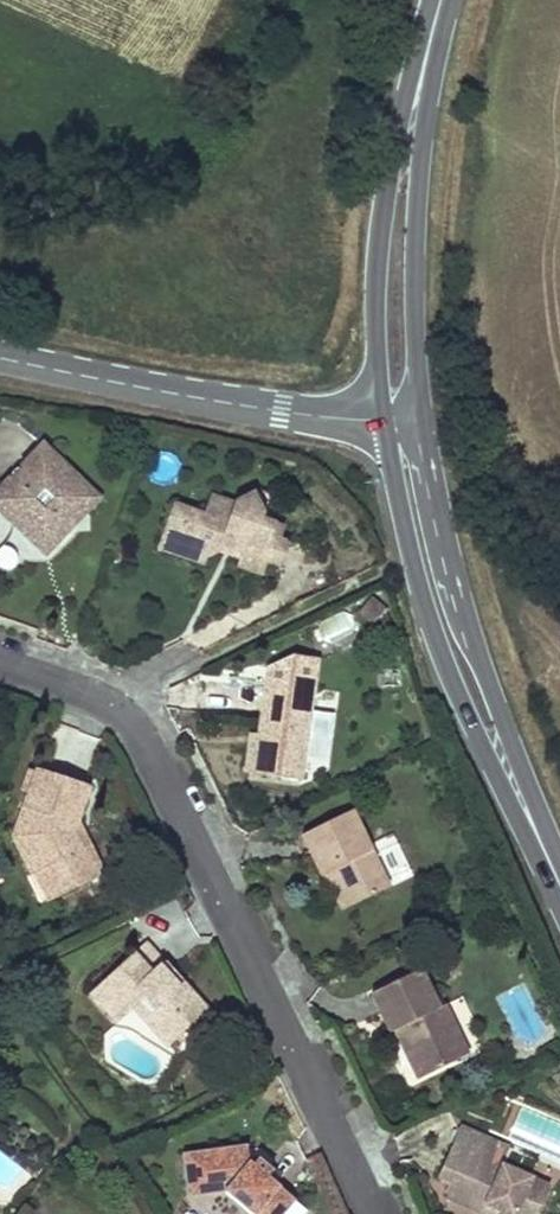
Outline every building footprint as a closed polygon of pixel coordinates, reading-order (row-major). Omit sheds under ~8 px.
[(69,514),(74,524),(101,488),(36,440),(32,446),(71,474),(71,482),(80,482),(88,489),(69,514)] [(32,446),(0,488),(0,499),(17,511),(11,523),(45,548),(57,547),(74,524),(69,514),(88,489),(80,482),(71,482),(71,474),(32,446)] [(279,498),(275,507),(283,523),(279,533),(296,540),(308,509),(279,498)] [(11,523),(17,511),(0,499),(0,515),(11,523)] [(214,568),(217,560),(198,553),(193,545),(198,533),(189,530),(194,517),(203,520),(207,509),(184,501),(166,552),(214,568)] [(239,509),(235,520),(207,509),(203,520),(194,517),(189,530),(198,533),(193,545),(198,553),(217,560),(230,558),(234,546),(250,552),(246,564),(254,567),(250,578),(274,587),(278,576),(293,582),(302,559),(297,557),(303,542),(296,540),(279,533),(283,523),(275,507),(239,509)] [(230,558),(246,564),(250,552),(234,546),(230,558)] [(251,750),(248,787),(298,792),(309,672),(286,670),(258,682),(251,750)] [(240,786),(248,787),(251,750),(244,749),(240,786)] [(86,786),(31,767),(7,836),(19,840),(24,851),(16,855),(26,875),(40,868),(53,895),(97,872),(87,851),(77,855),(68,837),(73,822),(86,786)] [(77,855),(87,851),(73,822),(68,837),(77,855)] [(347,917),(386,900),(352,824),(301,847),(320,890),(322,889),(332,884),(347,917)] [(7,836),(16,855),(24,851),(19,840),(7,836)] [(39,902),(53,895),(40,868),(26,875),(39,902)] [(337,922),(347,917),(332,884),(322,889),(337,922)] [(176,1053),(209,1022),(174,984),(169,989),(151,969),(157,964),(138,945),(83,996),(110,1026),(126,1011),(138,1000),(150,1013),(156,1030),(176,1053)] [(174,984),(157,964),(151,969),(169,989),(174,984)] [(432,1014),(413,973),(366,995),(385,1038),(391,1035),(399,1031),(405,1045),(397,1049),(413,1084),(454,1066),(446,1047),(452,1044),(438,1011),(432,1014)] [(150,1013),(138,1000),(126,1011),(169,1059),(176,1053),(156,1030),(150,1013)] [(391,1035),(397,1049),(405,1045),(399,1031),(391,1035)] [(461,1063),(452,1044),(446,1047),(454,1066),(461,1063)] [(443,1125),(435,1142),(452,1149),(438,1183),(433,1195),(471,1210),(475,1199),(490,1205),(513,1213),(521,1213),(535,1178),(482,1157),(487,1142),(443,1125)] [(452,1149),(435,1142),(422,1176),(438,1183),(452,1149)] [(191,1164),(193,1188),(212,1187),(212,1194),(228,1193),(252,1213),(292,1213),(298,1207),(269,1179),(273,1171),(258,1158),(262,1151),(255,1146),(233,1149),(234,1160),(191,1164)] [(190,1153),(191,1164),(234,1160),(233,1149),(190,1153)] [(212,1187),(193,1188),(194,1195),(212,1194),(212,1187)] [(471,1210),(481,1213),(487,1213),(490,1205),(475,1199),(471,1210)]
